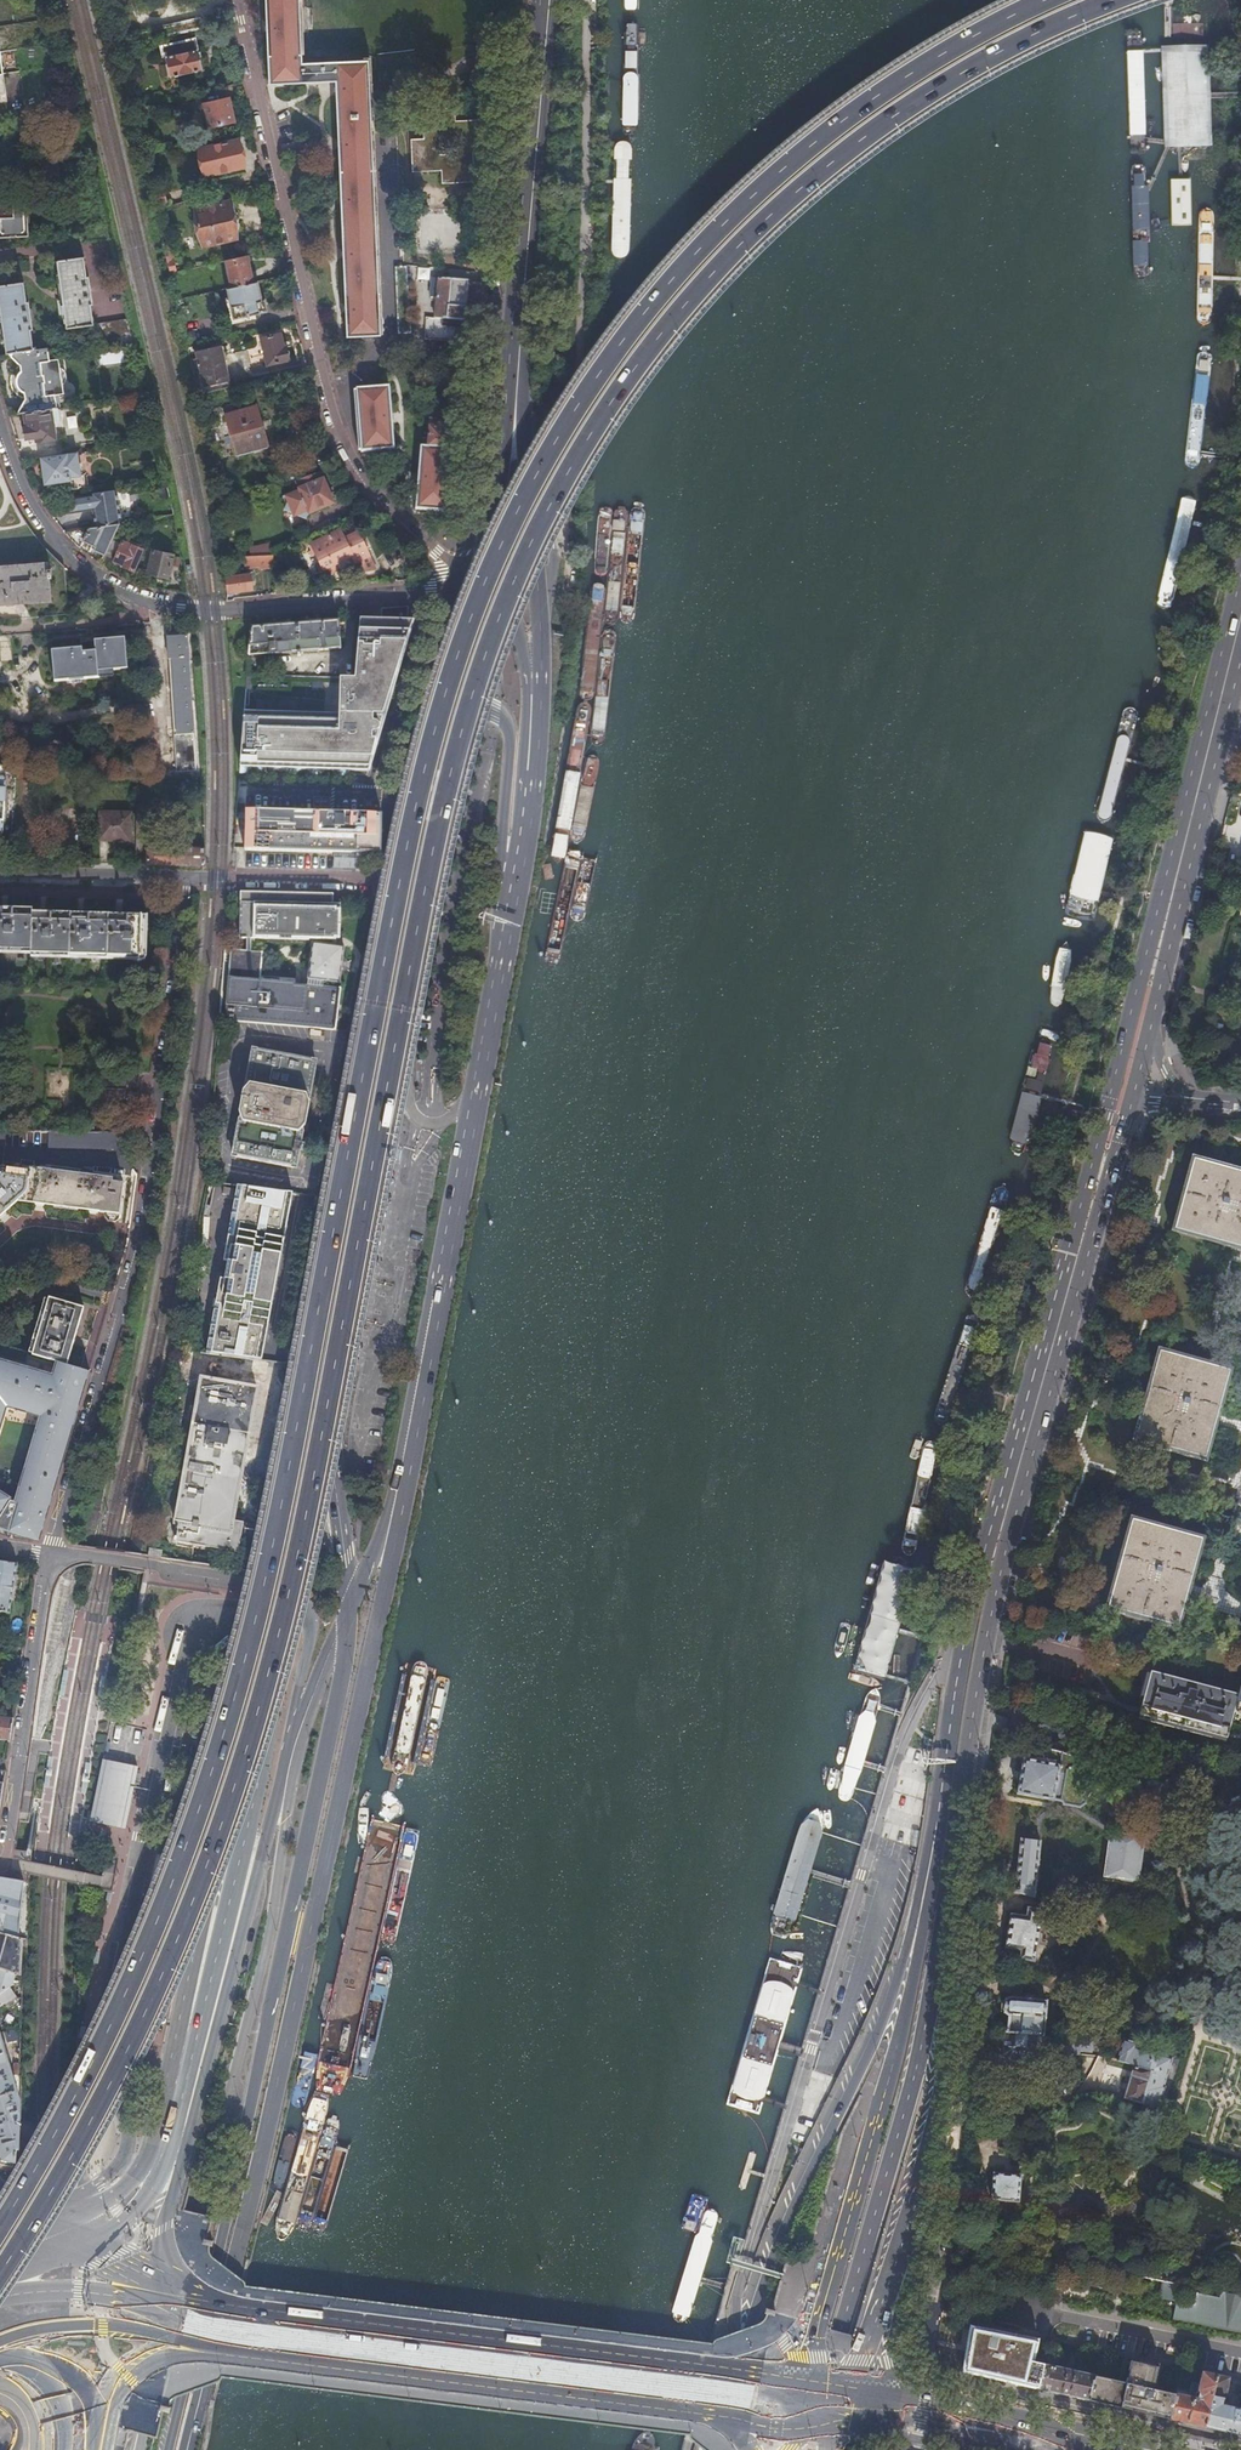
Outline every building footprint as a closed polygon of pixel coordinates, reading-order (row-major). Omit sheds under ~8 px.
[(269,85),(335,82),(346,335),(380,335),(368,61),(301,63),(299,0),(265,0),(269,85)] [(203,28),(215,25),(213,13),(200,16),(203,28)] [(1128,34),(1131,152),(1133,154),(1145,154),(1147,152),(1142,33),(1128,34)] [(196,38),(160,46),(162,55),(165,54),(171,78),(203,71),(196,38)] [(231,85),(201,91),(203,98),(215,95),(216,98),(233,94),(231,85)] [(229,98),(204,104),(209,127),(234,121),(229,98)] [(484,120),(454,123),(454,111),(421,113),(422,140),(411,141),(412,174),(441,172),(442,184),(476,182),(474,153),(486,152),(484,120)] [(238,139),(198,149),(204,176),(245,167),(238,139)] [(1132,169),(1131,171),(1135,278),(1139,281),(1144,280),(1147,278),(1148,276),(1146,170),(1144,167),(1141,165),(1137,165),(1133,167),(1132,169)] [(164,190),(154,192),(157,204),(166,202),(164,190)] [(228,201),(193,209),(202,247),(237,238),(228,201)] [(0,206),(0,239),(28,238),(26,204),(0,206)] [(1201,214),(1200,217),(1197,321),(1200,325),(1205,327),(1210,325),(1212,323),(1213,319),(1215,216),(1214,213),(1209,210),(1206,211),(1201,214)] [(246,255),(226,260),(232,287),(252,282),(246,255)] [(91,323),(93,323),(91,305),(92,305),(89,276),(87,276),(84,257),(57,261),(66,327),(91,323)] [(172,258),(165,259),(169,273),(175,272),(172,258)] [(410,270),(411,279),(424,278),(423,270),(410,270)] [(481,281),(477,281),(434,277),(431,297),(438,298),(435,319),(435,322),(442,322),(441,326),(454,327),(473,329),(476,329),(477,322),(478,322),(481,281)] [(424,278),(411,279),(411,288),(424,288),(424,278)] [(232,287),(226,288),(229,298),(227,299),(232,322),(250,318),(249,314),(267,311),(264,300),(261,300),(257,281),(252,282),(232,287)] [(5,353),(8,353),(33,349),(30,330),(33,329),(29,301),(26,301),(24,282),(0,285),(0,314),(5,353)] [(119,336),(131,334),(127,318),(93,323),(95,339),(119,336)] [(426,318),(426,324),(441,326),(442,322),(435,322),(435,319),(426,318)] [(441,326),(426,324),(424,339),(453,342),(454,327),(441,326)] [(280,332),(261,336),(267,364),(288,359),(286,345),(283,346),(280,332)] [(121,345),(133,343),(131,334),(119,336),(121,345)] [(33,349),(8,353),(20,365),(20,372),(19,374),(17,376),(16,379),(16,382),(16,385),(18,387),(19,389),(21,391),(24,393),(24,400),(17,413),(23,412),(50,408),(56,407),(54,395),(62,393),(57,359),(48,360),(46,347),(33,349)] [(195,362),(202,394),(229,387),(220,347),(197,352),(199,362),(195,362)] [(112,362),(111,353),(99,355),(100,364),(112,362)] [(1198,355),(1186,461),(1187,465),(1189,466),(1192,468),(1195,467),(1199,465),(1200,462),(1213,358),(1212,356),(1209,354),(1206,353),(1201,353),(1198,355)] [(389,387),(356,390),(361,451),(393,449),(389,387)] [(255,407),(226,415),(236,453),(266,444),(255,407)] [(50,408),(23,412),(25,427),(23,427),(24,436),(34,435),(35,440),(54,437),(50,408)] [(429,447),(454,449),(465,450),(465,442),(463,442),(454,441),(456,425),(452,424),(452,421),(448,420),(449,411),(430,409),(429,430),(422,429),(421,438),(430,439),(429,447)] [(67,428),(76,426),(74,415),(65,417),(67,428)] [(449,512),(454,449),(429,447),(421,446),(416,509),(449,512)] [(76,451),(40,456),(44,483),(66,480),(68,489),(84,486),(82,472),(78,472),(76,451)] [(285,474),(288,484),(306,478),(302,468),(285,474)] [(323,480),(299,490),(309,514),(333,504),(323,480)] [(121,523),(117,488),(63,496),(65,512),(92,509),(95,526),(119,523),(121,523)] [(1186,498),(1183,500),(1158,604),(1159,606),(1166,608),(1170,608),(1172,607),(1197,504),(1196,500),(1192,498),(1188,498),(1186,498)] [(119,523),(95,526),(88,527),(82,540),(95,546),(94,548),(105,553),(113,535),(119,523)] [(340,532),(339,531),(311,544),(313,549),(309,551),(312,555),(315,554),(323,570),(324,570),(326,573),(333,573),(338,567),(336,564),(350,557),(353,564),(355,564),(359,573),(375,570),(357,533),(357,534),(353,526),(340,532)] [(142,549),(113,535),(105,553),(116,558),(116,559),(126,564),(125,566),(133,569),(142,549)] [(250,548),(250,557),(272,556),(270,547),(250,548)] [(154,548),(147,572),(168,578),(174,554),(154,548)] [(272,556),(250,557),(239,557),(239,568),(273,566),(272,557),(272,556)] [(353,564),(350,557),(336,564),(338,567),(343,572),(354,567),(353,564)] [(50,599),(48,578),(52,577),(51,567),(47,567),(47,562),(0,565),(0,603),(50,599)] [(225,580),(227,595),(251,591),(249,576),(225,580)] [(242,708),(236,780),(246,772),(253,780),(270,780),(278,772),(286,780),(302,780),(310,772),(318,780),(334,780),(342,772),(350,780),(358,780),(363,774),(381,774),(390,743),(386,742),(387,736),(389,724),(390,718),(399,719),(413,622),(408,622),(408,609),(381,608),(381,617),(374,617),(373,650),(357,649),(356,677),(352,677),(352,678),(341,678),(244,674),(242,708)] [(374,617),(359,616),(357,649),(373,650),(374,617)] [(339,620),(248,626),(246,655),(296,651),(296,655),(300,655),(300,651),(340,648),(339,620)] [(186,635),(167,636),(174,771),(194,770),(186,635)] [(82,647),(52,650),(55,681),(99,677),(99,671),(128,668),(125,637),(81,641),(82,647)] [(1129,711),(1125,715),(1100,816),(1100,820),(1103,822),(1108,823),(1111,822),(1114,819),(1115,816),(1141,718),(1140,714),(1137,712),(1133,710),(1129,711)] [(10,839),(15,778),(10,778),(6,773),(4,772),(2,769),(0,769),(0,839),(10,839)] [(158,783),(158,775),(139,774),(138,802),(146,802),(147,783),(158,783)] [(350,853),(379,854),(380,852),(381,815),(245,810),(243,850),(332,853),(350,853)] [(98,813),(97,840),(128,841),(129,814),(98,813)] [(1115,837),(1084,830),(1065,912),(1080,919),(1096,919),(1115,837)] [(147,850),(147,864),(204,865),(204,856),(204,849),(171,848),(171,850),(147,850)] [(350,853),(332,853),(332,864),(350,864),(350,853)] [(304,892),(239,890),(238,937),(245,937),(251,937),(300,939),(304,892)] [(330,893),(304,892),(300,939),(305,939),(305,936),(329,937),(332,937),(336,937),(336,930),(334,930),(331,929),(331,915),(334,915),(336,915),(336,902),(330,902),(330,893)] [(30,951),(30,952),(140,956),(142,915),(31,912),(32,909),(0,908),(0,950),(30,951)] [(305,939),(300,939),(299,952),(296,955),(294,971),(303,971),(307,972),(311,942),(329,944),(329,937),(305,936),(305,939)] [(299,952),(300,939),(251,937),(251,950),(261,951),(258,974),(294,977),(294,975),(294,971),(296,955),(299,952)] [(294,975),(294,977),(293,981),(320,985),(321,979),(338,982),(343,945),(332,944),(329,944),(311,942),(307,972),(303,971),(303,976),(294,975)] [(1071,952),(1067,943),(1061,952),(1058,959),(1054,974),(1051,991),(1050,1000),(1052,1006),(1056,1008),(1059,1008),(1062,1004),(1064,999),(1067,991),(1070,976),(1072,959),(1071,952)] [(245,949),(224,947),(218,1018),(333,1029),(338,988),(320,985),(293,981),(294,977),(258,974),(261,951),(251,950),(245,949)] [(238,1118),(232,1151),(236,1156),(293,1167),(298,1163),(304,1131),(302,1124),(306,1102),(310,1096),(316,1063),(313,1057),(255,1047),(250,1051),(244,1083),(245,1088),(243,1091),(239,1111),(240,1115),(238,1118)] [(1044,1085),(1027,1082),(1012,1141),(1012,1148),(1015,1155),(1020,1156),(1025,1154),(1029,1149),(1031,1141),(1044,1085)] [(127,1149),(128,1133),(48,1131),(48,1147),(127,1149)] [(1169,1233),(1240,1253),(1240,1172),(1190,1157),(1169,1233)] [(17,1200),(104,1212),(104,1215),(107,1219),(115,1220),(118,1218),(118,1213),(119,1213),(123,1182),(111,1181),(112,1178),(19,1166),(18,1169),(0,1167),(0,1215),(17,1200)] [(293,1191),(226,1181),(224,1193),(237,1195),(208,1353),(262,1360),(293,1191)] [(998,1190),(994,1193),(966,1290),(967,1295),(970,1298),(974,1298),(978,1296),(980,1292),(1010,1197),(1008,1192),(1006,1189),(1003,1189),(998,1190)] [(59,1362),(65,1364),(82,1308),(48,1298),(32,1354),(59,1362)] [(1159,1350),(1134,1444),(1208,1467),(1235,1372),(1159,1350)] [(194,1354),(191,1372),(231,1378),(234,1360),(194,1354)] [(10,1529),(34,1536),(67,1422),(73,1423),(89,1371),(65,1364),(59,1362),(58,1365),(27,1356),(25,1362),(0,1355),(0,1416),(4,1404),(44,1415),(18,1503),(9,1500),(0,1495),(0,1529),(9,1531),(10,1529)] [(242,1360),(240,1378),(269,1383),(272,1365),(242,1360)] [(249,1553),(255,1524),(232,1520),(255,1388),(200,1378),(174,1522),(178,1523),(175,1540),(249,1553)] [(924,1447),(922,1450),(903,1547),(904,1553),(907,1556),(910,1557),(915,1553),(917,1548),(937,1452),(936,1447),(934,1444),(930,1443),(927,1444),(924,1447)] [(1129,1520),(1103,1611),(1182,1632),(1207,1541),(1129,1520)] [(160,1549),(149,1548),(148,1556),(159,1558),(160,1549)] [(0,1559),(0,1610),(9,1611),(16,1561),(0,1559)] [(915,1573),(885,1565),(855,1674),(885,1682),(915,1573)] [(1141,1696),(1136,1714),(1224,1738),(1229,1720),(1232,1709),(1240,1711),(1240,1676),(1236,1694),(1148,1670),(1141,1696)] [(871,1694),(866,1698),(863,1706),(838,1794),(839,1799),(842,1802),(847,1802),(851,1800),(854,1794),(880,1708),(880,1701),(879,1695),(876,1691),(871,1694)] [(0,1720),(0,1743),(6,1743),(9,1721),(0,1720)] [(1087,1759),(1044,1748),(1038,1753),(1036,1762),(1022,1759),(1015,1794),(1051,1801),(1051,1799),(1059,1800),(1061,1804),(1078,1807),(1084,1803),(1089,1774),(1086,1769),(1087,1759)] [(51,1757),(48,1756),(44,1786),(46,1787),(49,1787),(54,1757),(51,1757)] [(125,1828),(138,1767),(103,1760),(91,1821),(105,1824),(125,1828)] [(86,1793),(91,1763),(86,1763),(81,1792),(86,1793)] [(823,1821),(818,1810),(806,1820),(800,1828),(797,1838),(771,1926),(771,1933),(774,1937),(786,1939),(790,1935),(794,1928),(821,1841),(822,1831),(823,1821)] [(1103,1878),(1107,1878),(1129,1882),(1134,1882),(1141,1835),(1127,1833),(1126,1832),(1125,1830),(1124,1830),(1122,1830),(1121,1830),(1119,1831),(1119,1832),(1119,1834),(1108,1833),(1104,1860),(1106,1860),(1103,1878)] [(1014,1893),(1033,1898),(1039,1841),(1019,1839),(1018,1852),(1014,1885),(1013,1886),(1013,1890),(1014,1892),(1014,1893)] [(5,1936),(17,1938),(23,1882),(0,1877),(0,1934),(5,1936)] [(1008,1915),(1003,1949),(1019,1951),(1017,1961),(1033,1963),(1041,1911),(1026,1909),(1024,1918),(1008,1915)] [(17,1938),(5,1936),(0,1954),(0,1968),(15,1973),(21,1975),(22,1938),(17,1938)] [(803,1966),(770,1956),(728,2106),(759,2117),(803,1966)] [(12,1984),(15,1973),(0,1968),(0,2006),(15,1998),(8,1988),(12,1984)] [(1039,2036),(1044,2036),(1047,2002),(1006,1998),(1004,2018),(1008,2018),(1007,2033),(1039,2036)] [(1081,2050),(1087,2052),(1088,2044),(1091,2045),(1091,2038),(1089,2037),(1089,2032),(1082,2031),(1081,2036),(1059,2034),(1058,2038),(1084,2039),(1081,2050)] [(1007,2033),(1002,2033),(1000,2058),(1004,2064),(1037,2066),(1039,2036),(1007,2033)] [(8,2063),(0,2037),(0,2066),(8,2063)] [(1087,2053),(1087,2052),(1081,2050),(1084,2039),(1058,2038),(1056,2053),(1080,2056),(1080,2053),(1087,2053)] [(1141,2105),(1138,2115),(1152,2119),(1155,2109),(1157,2110),(1163,2088),(1161,2088),(1167,2070),(1170,2060),(1134,2049),(1135,2045),(1121,2040),(1115,2060),(1132,2065),(1150,2071),(1141,2105)] [(0,2066),(0,2156),(1,2160),(13,2163),(16,2149),(18,2147),(20,2101),(8,2063),(0,2066)] [(1122,2099),(1141,2105),(1150,2071),(1132,2065),(1122,2099)] [(990,2173),(988,2200),(1014,2203),(1017,2176),(990,2173)] [(709,2212),(705,2214),(672,2315),(674,2321),(676,2325),(684,2324),(688,2319),(691,2312),(719,2219),(717,2216),(714,2213),(709,2212)] [(1173,2320),(1194,2324),(1199,2300),(1202,2289),(1180,2284),(1181,2277),(1168,2274),(1170,2265),(1103,2250),(1102,2252),(1094,2250),(1092,2251),(1092,2252),(1067,2247),(1062,2256),(1058,2276),(1068,2278),(1066,2285),(1086,2289),(1086,2288),(1085,2288),(1087,2277),(1098,2280),(1099,2275),(1106,2277),(1105,2281),(1120,2284),(1120,2280),(1126,2281),(1125,2287),(1137,2290),(1139,2277),(1151,2279),(1151,2281),(1152,2281),(1153,2280),(1162,2282),(1158,2299),(1176,2302),(1173,2320)] [(1202,2289),(1199,2300),(1194,2324),(1240,2334),(1240,2277),(1233,2275),(1226,2274),(1224,2273),(1222,2281),(1220,2292),(1202,2289)] [(962,2373),(1038,2390),(1043,2365),(1032,2363),(1037,2339),(989,2330),(969,2326),(966,2349),(962,2373)] [(1093,2376),(1087,2401),(1096,2403),(1128,2411),(1154,2417),(1170,2420),(1175,2395),(1152,2390),(1157,2364),(1130,2358),(1124,2383),(1093,2376)] [(1043,2365),(1038,2390),(1050,2393),(1063,2396),(1078,2399),(1087,2401),(1093,2376),(1043,2365)] [(1175,2395),(1170,2420),(1177,2422),(1193,2425),(1204,2428),(1215,2376),(1200,2373),(1197,2384),(1190,2383),(1188,2392),(1176,2390),(1175,2395)] [(1204,2428),(1216,2431),(1228,2434),(1240,2436),(1240,2437),(1240,2410),(1220,2405),(1221,2400),(1223,2400),(1228,2379),(1215,2376),(1204,2428)] [(655,2445),(652,2435),(648,2431),(638,2436),(634,2443),(632,2449),(653,2449),(655,2445)]
